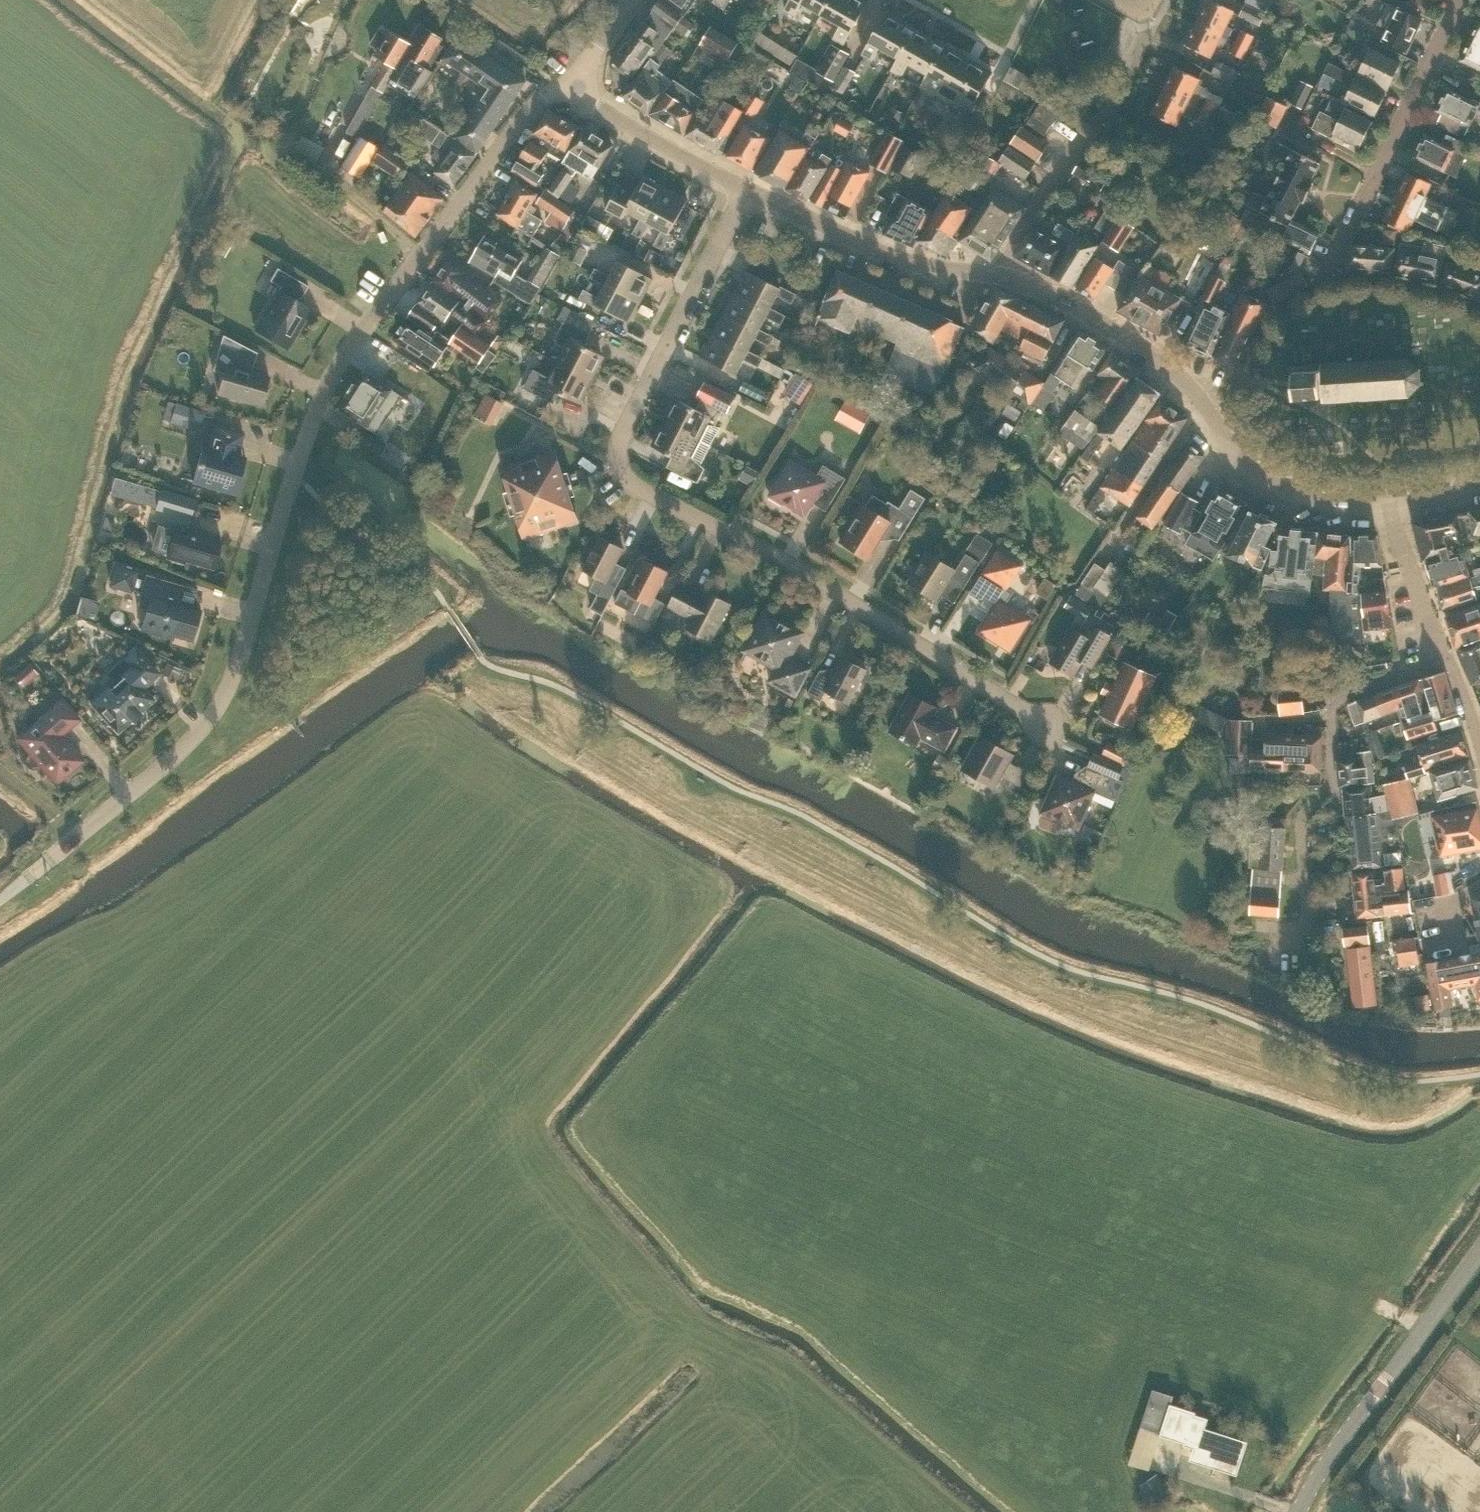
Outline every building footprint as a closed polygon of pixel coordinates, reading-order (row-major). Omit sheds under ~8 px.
[(287,10),(294,14),(303,0),(292,0),(287,10)] [(648,57),(651,59),(667,39),(684,16),(662,0),(660,0),(652,10),(645,22),(636,33),(634,31),(612,60),(633,76),(647,56),(648,57)] [(685,14),(695,0),(665,0),(685,14)] [(786,10),(795,16),(802,3),(822,14),(830,0),(792,0),(786,10)] [(844,43),(868,1),(866,0),(830,0),(822,14),(842,26),(835,38),(844,43)] [(1227,26),(1234,11),(1213,0),(1208,0),(1197,22),(1228,37),(1232,29),(1227,26)] [(1244,1),(1266,12),(1272,0),(1245,0),(1244,1)] [(1427,16),(1433,3),(1427,0),(1412,0),(1409,7),(1427,16)] [(1378,25),(1389,30),(1384,40),(1407,51),(1422,19),(1399,8),(1388,3),(1378,25)] [(1265,14),(1245,4),(1240,15),(1260,25),(1265,14)] [(887,12),(863,54),(873,60),(880,47),(899,58),(900,58),(917,29),(887,12)] [(1361,34),(1367,24),(1352,16),(1346,26),(1361,34)] [(1211,58),(1218,44),(1223,47),(1228,37),(1197,22),(1186,45),(1211,58)] [(1461,60),(1479,69),(1479,22),(1461,60)] [(740,42),(713,26),(701,46),(729,62),(740,42)] [(440,44),(443,38),(426,27),(390,84),(414,99),(433,71),(430,70),(444,46),(440,44)] [(909,63),(928,74),(929,75),(946,45),(917,29),(900,58),(899,58),(892,70),(902,76),(909,63)] [(1248,47),(1254,36),(1242,30),(1237,41),(1248,47)] [(759,31),(753,41),(790,64),(796,54),(759,31)] [(377,54),(393,64),(388,72),(383,69),(373,86),(383,93),(394,76),(395,76),(400,68),(399,67),(412,47),(390,33),(377,54)] [(527,81),(494,59),(458,35),(442,59),(485,88),(482,93),(452,134),(479,152),(527,81)] [(1243,59),(1248,47),(1237,41),(1231,53),(1243,59)] [(833,81),(849,53),(832,43),(816,71),(833,81)] [(664,44),(651,59),(648,57),(646,60),(649,63),(623,96),(649,113),(672,81),(657,69),(672,50),(664,44)] [(747,45),(734,66),(759,81),(772,61),(747,45)] [(969,114),(993,72),(946,45),(929,75),(928,74),(921,87),(969,114)] [(1394,77),(1397,75),(1400,70),(1399,67),(1401,63),(1367,46),(1364,51),(1368,53),(1358,75),(1388,90),(1394,77)] [(1239,71),(1218,61),(1212,72),(1234,82),(1239,71)] [(1347,96),(1343,94),(1341,99),(1375,116),(1386,94),(1355,79),(1355,80),(1351,78),(1353,75),(1330,63),(1326,71),(1337,76),(1337,77),(1353,84),(1347,96)] [(845,65),(832,87),(843,93),(855,71),(845,65)] [(1194,91),(1200,79),(1175,67),(1163,90),(1214,115),(1220,104),(1208,98),(1194,91)] [(683,134),(697,112),(696,112),(704,100),(675,80),(666,91),(650,114),(683,134)] [(1020,88),(1005,80),(998,93),(1014,102),(1020,88)] [(1301,109),(1312,86),(1300,80),(1288,103),(1301,109)] [(1076,90),(1063,83),(1058,93),(1071,100),(1076,90)] [(347,132),(359,139),(384,95),(372,87),(347,132)] [(1448,89),(1437,111),(1442,113),(1437,124),(1460,134),(1461,132),(1466,134),(1475,116),(1479,118),(1479,104),(1448,89)] [(1177,126),(1183,113),(1208,127),(1214,115),(1163,90),(1152,113),(1177,126)] [(1063,108),(1045,96),(1039,105),(1057,117),(1063,108)] [(1288,107),(1268,96),(1257,118),(1277,128),(1288,107)] [(1313,128),(1333,138),(1334,134),(1360,147),(1372,122),(1346,109),(1348,105),(1333,97),(1325,113),(1321,111),(1313,128)] [(699,113),(686,136),(717,154),(718,152),(730,131),(742,111),(720,98),(707,118),(699,113)] [(762,103),(753,98),(744,112),(753,117),(762,103)] [(1033,114),(1051,126),(1057,117),(1039,105),(1033,114)] [(897,127),(904,113),(891,106),(883,120),(897,127)] [(403,118),(417,128),(424,120),(409,109),(403,118)] [(545,173),(538,169),(549,151),(561,158),(581,127),(550,109),(513,170),(538,185),(545,173)] [(1051,126),(1033,114),(1027,123),(1045,135),(1051,126)] [(443,130),(444,128),(427,116),(424,120),(417,128),(417,129),(435,142),(436,140),(442,145),(434,156),(443,163),(436,172),(454,185),(477,155),(443,130)] [(853,126),(840,119),(835,129),(848,136),(853,126)] [(771,138),(746,124),(739,136),(730,131),(718,152),(727,156),(752,170),(771,138)] [(1049,144),(1022,126),(1011,143),(1038,160),(1049,144)] [(584,128),(563,162),(567,164),(564,169),(563,168),(550,190),(560,196),(578,171),(592,180),(599,167),(600,167),(613,146),(584,128)] [(811,148),(817,138),(807,133),(802,142),(781,130),(755,172),(786,189),(806,156),(811,147),(811,148)] [(886,131),(869,162),(887,172),(904,141),(886,131)] [(319,166),(329,146),(308,134),(297,154),(319,166)] [(1456,149),(1425,134),(1415,157),(1445,172),(1456,149)] [(342,167),(360,178),(380,147),(362,136),(342,167)] [(1284,166),(1268,197),(1255,191),(1248,205),(1288,225),(1301,200),(1305,202),(1315,182),(1311,181),(1320,163),(1320,164),(1321,162),(1278,140),(1269,158),(1284,166)] [(1184,149),(1169,141),(1164,151),(1179,159),(1184,149)] [(412,162),(386,144),(374,161),(400,179),(412,162)] [(1009,146),(999,161),(1026,179),(1036,164),(1009,146)] [(892,169),(911,179),(923,158),(904,147),(892,169)] [(968,228),(959,240),(991,260),(1026,208),(987,183),(994,172),(999,163),(979,149),(976,148),(958,177),(959,178),(958,179),(960,181),(977,192),(978,191),(988,198),(968,228)] [(808,200),(809,199),(833,159),(823,153),(818,163),(806,156),(786,189),(808,200)] [(1110,175),(1083,159),(1075,172),(1102,189),(1110,175)] [(843,170),(833,165),(812,201),(845,218),(870,172),(848,160),(843,170)] [(1143,180),(1121,167),(1115,177),(1137,190),(1143,180)] [(1432,184),(1407,172),(1384,220),(1409,231),(1414,220),(1425,224),(1437,230),(1449,206),(1426,196),(1432,184)] [(416,236),(444,199),(413,173),(385,210),(416,236)] [(607,209),(614,213),(623,218),(627,211),(641,219),(633,233),(642,238),(650,224),(648,223),(667,188),(645,176),(638,187),(623,179),(610,205),(607,209)] [(542,220),(532,214),(536,208),(531,205),(537,195),(518,182),(499,214),(523,229),(519,237),(528,243),(533,235),(542,220)] [(648,223),(650,224),(662,230),(654,245),(663,249),(672,234),(670,233),(688,199),(667,188),(648,223)] [(549,213),(545,219),(562,231),(576,209),(546,190),(536,204),(549,213)] [(887,216),(892,218),(884,233),(915,246),(918,240),(932,212),(898,193),(887,214),(887,216)] [(948,256),(959,240),(968,228),(961,223),(972,208),(950,193),(929,222),(924,230),(918,241),(948,256)] [(1273,238),(1274,236),(1284,241),(1309,253),(1319,233),(1293,220),(1288,229),(1280,226),(1246,208),(1239,221),(1273,238)] [(1106,211),(1096,227),(1107,235),(1116,220),(1117,221),(1119,218),(1106,211)] [(602,223),(589,215),(583,225),(597,233),(602,223)] [(1107,235),(1108,235),(1107,237),(1111,240),(1106,250),(1113,254),(1118,245),(1122,247),(1132,230),(1117,221),(1116,220),(1107,235)] [(1076,233),(1077,233),(1069,245),(1067,244),(1050,275),(1073,287),(1103,241),(1094,236),(1091,240),(1084,236),(1090,225),(1083,222),(1076,233)] [(577,229),(568,223),(559,237),(559,236),(551,247),(561,254),(568,243),(577,229)] [(1051,235),(1032,224),(1015,256),(1050,275),(1067,244),(1069,245),(1077,233),(1076,233),(1058,223),(1051,235)] [(1252,230),(1243,225),(1237,236),(1246,241),(1252,230)] [(1398,233),(1383,232),(1381,245),(1397,246),(1398,233)] [(528,284),(531,278),(517,271),(523,260),(496,245),(497,242),(485,236),(475,253),(476,254),(471,262),(497,276),(494,281),(520,297),(528,284)] [(1447,246),(1425,241),(1424,246),(1421,256),(1415,278),(1438,283),(1447,246)] [(1424,246),(1402,242),(1393,274),(1415,278),(1421,256),(1424,246)] [(589,250),(576,243),(568,257),(582,264),(589,250)] [(1352,244),(1345,269),(1389,273),(1395,248),(1352,244)] [(561,255),(547,247),(536,267),(549,275),(561,255)] [(1305,255),(1292,248),(1284,266),(1297,272),(1305,255)] [(666,257),(651,249),(646,259),(660,267),(666,257)] [(1454,265),(1458,255),(1453,254),(1450,262),(1448,261),(1440,284),(1479,299),(1479,274),(1454,265)] [(1114,269),(1096,258),(1077,289),(1095,298),(1106,283),(1114,269)] [(467,272),(448,259),(433,280),(461,299),(459,301),(460,301),(450,316),(462,325),(476,335),(503,300),(467,272)] [(1129,266),(1120,260),(1114,269),(1106,283),(1127,297),(1144,270),(1132,262),(1129,266)] [(618,261),(610,276),(596,268),(591,277),(606,285),(606,283),(641,302),(653,279),(618,261)] [(1128,297),(1120,309),(1119,310),(1161,333),(1162,331),(1181,299),(1167,291),(1174,279),(1149,266),(1150,264),(1149,264),(1145,270),(1144,270),(1127,297),(1128,297)] [(1215,272),(1201,264),(1182,299),(1195,307),(1215,272)] [(311,309),(298,301),(300,297),(301,298),(309,286),(278,267),(270,280),(280,286),(255,329),(288,348),(311,309)] [(792,303),(801,307),(805,298),(797,294),(781,286),(780,288),(746,270),(735,292),(770,310),(771,308),(778,295),(792,303)] [(885,374),(934,395),(945,370),(946,370),(965,327),(952,322),(952,320),(839,271),(826,301),(827,301),(817,324),(837,333),(840,326),(851,331),(853,327),(877,338),(879,333),(898,342),(896,348),(885,374)] [(1298,273),(1281,283),(1284,289),(1273,295),(1278,302),(1309,285),(1301,271),(1298,273)] [(1198,352),(1204,354),(1208,353),(1211,355),(1211,354),(1220,335),(1230,313),(1213,306),(1225,282),(1214,276),(1198,308),(1200,311),(1185,342),(1196,348),(1198,352)] [(432,282),(409,316),(433,332),(442,318),(446,321),(450,316),(460,301),(459,301),(432,282)] [(584,289),(580,298),(595,306),(596,304),(630,322),(641,302),(606,283),(606,285),(599,297),(584,289)] [(520,297),(530,302),(538,290),(528,284),(520,297)] [(1025,339),(1020,347),(1044,360),(1065,320),(996,287),(972,329),(995,341),(1002,328),(1025,339)] [(781,324),(777,330),(789,336),(797,321),(786,315),(771,308),(770,310),(735,292),(724,314),(759,332),(760,329),(767,317),(781,324)] [(1237,303),(1239,304),(1224,337),(1220,335),(1211,354),(1238,366),(1267,304),(1242,292),(1237,303)] [(756,338),(782,352),(787,343),(760,329),(759,332),(724,314),(713,335),(748,353),(749,350),(756,338)] [(456,347),(480,363),(477,367),(484,372),(496,355),(489,350),(491,346),(476,335),(462,325),(452,340),(438,331),(434,337),(408,319),(394,339),(435,366),(448,347),(453,351),(456,347)] [(564,322),(554,340),(566,347),(558,362),(589,378),(593,369),(598,368),(603,357),(600,356),(601,354),(584,345),(589,335),(564,322)] [(1065,352),(1053,373),(1053,372),(1035,403),(1044,410),(1055,393),(1054,393),(1062,379),(1076,388),(1090,368),(1093,370),(1108,348),(1080,330),(1065,352)] [(269,377),(249,371),(252,362),(250,361),(254,350),(223,334),(213,370),(224,373),(218,393),(247,401),(248,398),(262,402),(269,377)] [(713,335),(702,357),(737,375),(745,359),(758,366),(755,372),(774,381),(781,366),(764,358),(749,350),(748,353),(713,335)] [(978,362),(975,359),(973,363),(976,365),(975,366),(994,379),(1007,358),(989,346),(978,362)] [(1108,380),(1098,394),(1115,407),(1137,376),(1141,371),(1114,352),(1099,373),(1108,380)] [(1012,391),(1026,371),(1007,358),(994,379),(1012,391)] [(1407,359),(1321,364),(1321,369),(1295,371),(1297,398),(1322,396),(1323,402),(1409,396),(1420,384),(1420,369),(1407,359)] [(550,377),(534,369),(524,388),(554,403),(560,392),(577,401),(578,399),(581,401),(586,391),(585,386),(589,378),(558,362),(550,377)] [(787,386),(782,394),(800,404),(812,383),(786,367),(778,380),(787,386)] [(365,370),(341,408),(378,433),(394,409),(402,396),(365,370)] [(1026,371),(1012,391),(1024,399),(1019,406),(1026,411),(1044,383),(1026,371)] [(1082,456),(1088,461),(1106,437),(1122,448),(1161,393),(1138,377),(1082,456)] [(672,415),(668,424),(711,446),(721,427),(716,426),(724,410),(727,412),(736,396),(704,380),(696,397),(701,400),(697,409),(680,400),(679,402),(676,400),(671,411),(672,415)] [(502,402),(487,395),(476,416),(491,424),(502,402)] [(1148,420),(1116,467),(1143,486),(1187,418),(1161,400),(1147,419),(1148,420)] [(860,432),(870,414),(845,401),(835,419),(860,432)] [(176,404),(171,421),(170,422),(172,423),(198,431),(205,411),(181,403),(177,402),(176,404)] [(1080,434),(1079,434),(1089,419),(1076,409),(1059,432),(1074,442),(1080,434)] [(1085,450),(1101,427),(1089,419),(1079,434),(1080,434),(1074,442),(1085,450)] [(951,426),(943,420),(936,432),(943,437),(951,426)] [(697,481),(705,467),(701,464),(711,446),(668,424),(664,432),(659,433),(654,444),(657,446),(656,447),(673,456),(667,466),(689,478),(697,481)] [(1014,429),(1007,424),(999,435),(1007,440),(1014,429)] [(236,493),(246,457),(238,455),(244,434),(216,426),(210,447),(204,445),(193,481),(236,493)] [(385,446),(365,433),(358,444),(378,456),(385,446)] [(1161,478),(1163,480),(1137,517),(1153,528),(1179,491),(1180,492),(1206,455),(1187,442),(1161,478)] [(555,450),(502,467),(525,538),(578,521),(555,450)] [(121,466),(129,468),(133,455),(125,453),(121,466)] [(784,502),(805,515),(813,502),(827,511),(846,478),(824,465),(817,477),(792,462),(780,483),(778,482),(770,496),(784,504),(784,502)] [(760,472),(748,465),(740,479),(753,486),(760,472)] [(1143,486),(1116,467),(1087,508),(1094,513),(1106,496),(1104,495),(1107,490),(1130,505),(1143,486)] [(142,486),(123,481),(118,497),(137,503),(142,486)] [(1221,549),(1246,503),(1218,487),(1204,512),(1193,533),(1187,543),(1214,559),(1220,548),(1221,549)] [(160,488),(154,508),(189,519),(195,499),(160,488)] [(900,540),(914,516),(926,498),(912,489),(900,508),(889,501),(887,503),(873,495),(866,506),(864,504),(841,541),(869,559),(886,531),(900,540)] [(1195,507),(1198,500),(1183,492),(1165,524),(1180,533),(1183,527),(1193,533),(1204,512),(1195,507)] [(1470,512),(1474,535),(1479,534),(1479,510),(1470,512)] [(1229,555),(1263,569),(1273,548),(1266,545),(1277,523),(1251,512),(1229,555)] [(1457,517),(1457,514),(1413,522),(1423,561),(1477,546),(1474,535),(1470,514),(1457,517)] [(214,568),(222,541),(193,533),(194,531),(176,525),(167,557),(184,562),(185,560),(214,568)] [(1270,574),(1266,573),(1263,586),(1311,591),(1318,533),(1276,528),(1270,574)] [(942,594),(955,603),(981,562),(993,543),(977,533),(965,552),(967,553),(956,570),(928,552),(909,582),(938,600),(942,594)] [(1318,533),(1313,572),(1326,574),(1325,589),(1330,589),(1346,590),(1351,536),(1318,533)] [(1348,593),(1359,593),(1361,566),(1383,565),(1378,535),(1352,536),(1352,554),(1350,554),(1348,593)] [(597,577),(591,590),(598,593),(590,608),(602,614),(626,567),(616,563),(624,548),(601,537),(584,570),(597,577)] [(980,600),(977,605),(991,614),(980,631),(1011,650),(1030,620),(1005,604),(1013,591),(1008,588),(1023,564),(996,548),(968,593),(980,600)] [(1434,586),(1469,576),(1461,551),(1426,561),(1434,586)] [(655,623),(665,603),(655,597),(668,571),(646,560),(629,592),(622,588),(615,603),(655,623)] [(1075,593),(1098,609),(1107,595),(1125,570),(1110,564),(1105,570),(1096,563),(1075,593)] [(141,630),(173,639),(175,635),(193,640),(202,610),(179,603),(184,585),(147,574),(146,575),(136,572),(137,571),(117,565),(111,585),(141,593),(138,605),(148,608),(141,630)] [(1479,573),(1470,576),(1470,577),(1436,587),(1444,610),(1477,599),(1474,587),(1479,585),(1479,573)] [(1385,577),(1375,578),(1374,578),(1376,590),(1387,589),(1385,577)] [(1057,585),(1046,578),(1037,592),(1048,599),(1057,585)] [(670,606),(692,618),(687,628),(712,640),(731,604),(706,591),(703,597),(681,585),(670,606)] [(1366,641),(1365,633),(1366,632),(1366,630),(1362,594),(1346,595),(1346,590),(1330,589),(1333,644),(1366,641)] [(1366,630),(1392,626),(1387,591),(1362,594),(1366,630)] [(99,619),(105,599),(85,594),(80,613),(99,619)] [(1094,607),(1073,594),(1065,606),(1087,619),(1094,607)] [(1446,617),(1456,647),(1479,639),(1479,605),(1446,617)] [(1149,611),(1143,621),(1166,634),(1177,614),(1167,609),(1162,618),(1149,611)] [(796,695),(810,669),(790,657),(803,633),(766,613),(746,650),(777,667),(770,681),(796,695)] [(1099,657),(1112,636),(1092,624),(1085,635),(1072,627),(1051,662),(1074,675),(1089,651),(1099,657)] [(1174,631),(1169,641),(1182,647),(1187,638),(1174,631)] [(662,645),(649,639),(644,650),(657,656),(662,645)] [(1456,648),(1463,664),(1472,684),(1479,681),(1479,639),(1456,648)] [(1117,658),(1123,647),(1114,642),(1108,654),(1117,658)] [(141,712),(155,699),(141,684),(157,670),(135,646),(122,657),(124,659),(108,673),(115,681),(92,702),(118,732),(132,719),(135,721),(143,714),(141,712)] [(1371,672),(1384,670),(1382,656),(1369,658),(1371,672)] [(808,693),(821,701),(827,691),(849,703),(867,669),(843,657),(833,677),(820,670),(808,693)] [(181,669),(167,662),(162,673),(177,680),(181,669)] [(21,686),(37,673),(28,663),(13,677),(21,686)] [(1132,728),(1155,677),(1126,663),(1102,714),(1132,728)] [(1428,699),(1451,692),(1445,671),(1422,678),(1428,699)] [(1392,687),(1375,694),(1382,715),(1401,708),(1404,719),(1429,711),(1420,678),(1392,687)] [(1279,691),(1281,714),(1304,712),(1302,689),(1279,691)] [(1437,729),(1434,720),(1457,713),(1451,692),(1428,699),(1432,711),(1402,720),(1408,738),(1437,729)] [(922,738),(945,750),(958,727),(935,714),(938,708),(910,693),(890,730),(918,745),(922,738)] [(1382,715),(1375,694),(1357,700),(1357,701),(1349,704),(1349,705),(1355,725),(1382,715)] [(65,773),(66,775),(83,760),(62,734),(80,719),(63,699),(43,715),(44,716),(18,738),(32,753),(28,756),(27,760),(28,764),(30,767),(34,768),(38,768),(41,765),(55,781),(65,773)] [(1234,702),(1235,713),(1244,713),(1243,702),(1234,702)] [(1223,721),(1207,710),(1197,725),(1214,734),(1223,721)] [(1227,719),(1226,754),(1251,754),(1251,768),(1283,770),(1285,750),(1266,749),(1266,739),(1252,738),(1252,720),(1227,719)] [(1277,727),(1277,728),(1266,727),(1266,739),(1266,749),(1285,750),(1283,770),(1321,771),(1322,751),(1321,751),(1323,727),(1306,726),(1306,735),(1294,735),(1294,727),(1277,727)] [(1404,767),(1407,778),(1408,777),(1425,772),(1424,768),(1425,768),(1469,755),(1462,731),(1418,745),(1422,761),(1404,767)] [(1019,765),(1019,766),(1010,761),(1014,754),(981,736),(962,769),(995,787),(1002,775),(1011,780),(1007,786),(1018,792),(1030,772),(1019,765)] [(1381,738),(1380,739),(1370,742),(1375,758),(1386,755),(1381,738)] [(1345,753),(1346,760),(1337,761),(1340,786),(1375,782),(1370,750),(1345,753)] [(949,758),(940,753),(933,766),(942,771),(949,758)] [(1239,773),(1240,756),(1230,756),(1229,773),(1239,773)] [(1430,770),(1439,799),(1479,787),(1470,759),(1430,770)] [(1113,776),(1090,766),(1081,786),(1058,776),(1039,820),(1040,826),(1054,832),(1060,828),(1063,821),(1079,828),(1095,792),(1092,790),(1095,783),(1107,788),(1113,776)] [(1408,777),(1407,778),(1383,784),(1386,794),(1382,795),(1383,799),(1387,798),(1389,810),(1390,810),(1392,819),(1396,818),(1418,812),(1408,777)] [(1383,799),(1382,795),(1373,797),(1371,786),(1361,787),(1343,789),(1346,816),(1389,810),(1387,798),(1383,799)] [(1441,855),(1479,848),(1479,815),(1477,801),(1430,811),(1441,855)] [(1396,818),(1392,819),(1390,810),(1389,810),(1346,816),(1349,846),(1382,843),(1381,841),(1400,839),(1396,818)] [(1090,812),(1086,824),(1100,830),(1104,818),(1090,812)] [(1262,843),(1251,842),(1250,867),(1253,867),(1251,893),(1250,914),(1279,916),(1280,896),(1281,896),(1283,869),(1286,827),(1287,815),(1263,814),(1263,826),(1262,843)] [(1352,870),(1384,866),(1382,843),(1349,846),(1352,870)] [(1405,889),(1402,867),(1352,872),(1354,895),(1376,893),(1376,892),(1405,889)] [(1450,893),(1446,873),(1434,875),(1438,895),(1450,893)] [(1357,918),(1369,917),(1379,915),(1378,912),(1411,907),(1408,889),(1376,893),(1354,895),(1357,918)] [(1472,943),(1479,942),(1479,940),(1479,896),(1471,898),(1479,933),(1470,935),(1472,943)] [(1370,942),(1368,926),(1344,928),(1346,945),(1353,944),(1355,962),(1349,963),(1355,1005),(1376,1003),(1371,961),(1370,961),(1368,942),(1370,942)] [(1414,935),(1396,939),(1401,964),(1419,960),(1414,935)] [(1475,983),(1478,1000),(1479,1000),(1479,953),(1444,960),(1449,988),(1475,983)] [(1427,963),(1435,1009),(1452,1006),(1449,988),(1444,960),(1427,963)] [(1429,994),(1415,995),(1417,1011),(1431,1009),(1429,994)] [(1194,1416),(1196,1412),(1170,1404),(1161,1435),(1185,1443),(1184,1445),(1196,1448),(1193,1458),(1236,1472),(1245,1443),(1202,1429),(1205,1420),(1194,1416)] [(1150,1479),(1141,1485),(1154,1505),(1163,1499),(1150,1479)]
